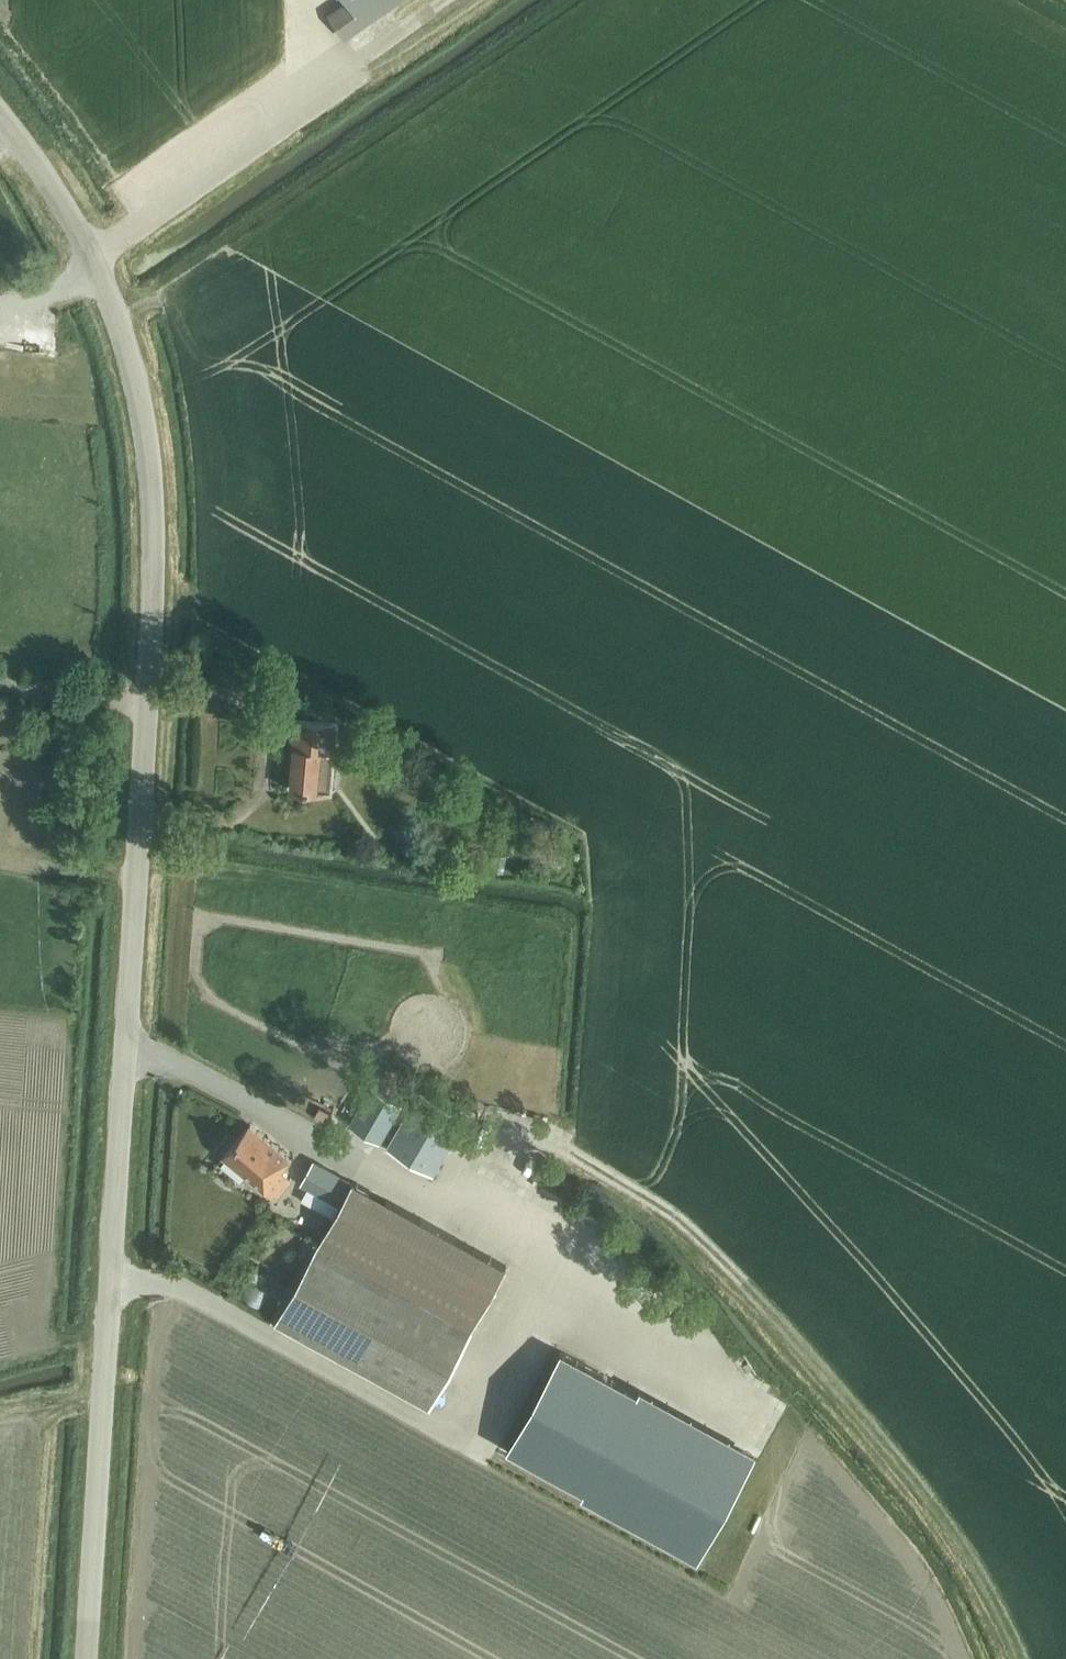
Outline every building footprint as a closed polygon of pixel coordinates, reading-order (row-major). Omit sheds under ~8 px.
[(345,37),(398,0),(347,0),(348,1),(329,14),(345,37)] [(292,789),(330,792),(336,720),(292,716),(289,748),(295,748),(292,789)] [(272,724),(261,725),(262,745),(273,744),(272,724)] [(402,1104),(371,1085),(349,1123),(379,1142),(381,1139),(387,1142),(397,1125),(391,1121),(402,1104)] [(466,1116),(421,1090),(387,1146),(432,1173),(466,1116)] [(224,1155),(274,1198),(291,1177),(281,1169),(289,1160),(249,1126),(224,1155)] [(302,1185),(336,1204),(350,1180),(316,1160),(302,1185)] [(275,1320),(429,1405),(506,1265),(352,1180),(275,1320)] [(753,1456),(560,1349),(506,1447),(700,1554),(753,1456)]
